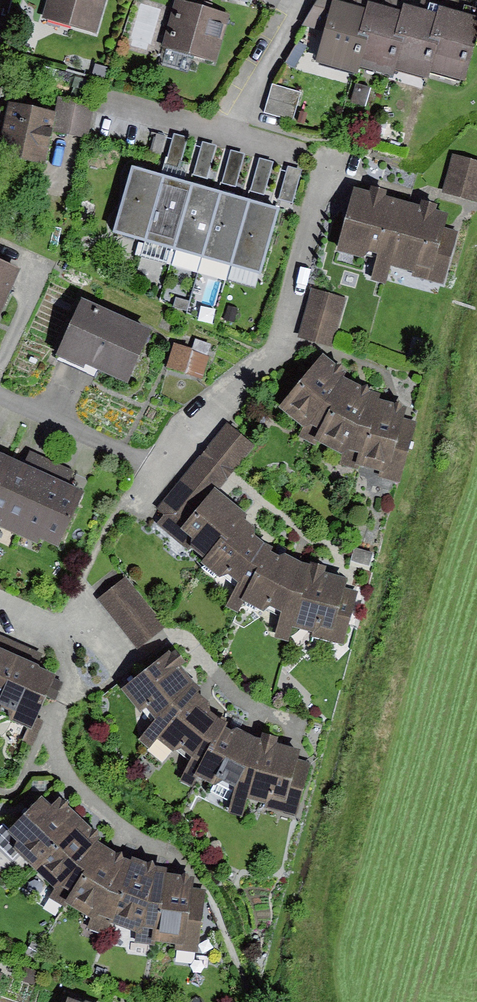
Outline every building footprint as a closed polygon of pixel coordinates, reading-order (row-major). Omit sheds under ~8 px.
[(49,23),(100,35),(108,0),(54,0),(49,23)] [(306,25),(325,28),(314,65),(350,76),(352,66),(368,7),(339,0),(319,0),(306,25)] [(229,19),(173,4),(160,52),(216,67),(229,19)] [(445,15),(408,6),(405,17),(391,72),(428,81),(430,75),(445,15)] [(405,17),(368,7),(352,66),(390,76),(391,72),(405,17)] [(445,15),(430,75),(466,85),(476,43),(476,18),(446,11),(445,15)] [(370,87),(356,83),(350,104),(364,108),(370,87)] [(272,84),(264,111),(291,120),(300,92),(272,84)] [(88,141),(96,106),(61,98),(57,114),(53,133),(88,141)] [(8,104),(0,142),(0,157),(46,167),(53,133),(57,114),(8,104)] [(174,133),(164,163),(179,167),(188,138),(174,133)] [(217,145),(203,141),(193,174),(208,178),(217,145)] [(245,154),(230,150),(221,182),(236,186),(245,154)] [(441,192),(476,201),(476,162),(450,155),(441,192)] [(274,161),(260,157),(250,190),(264,194),(274,161)] [(303,170),(288,166),(279,199),(293,203),(303,170)] [(142,171),(133,169),(114,232),(145,242),(164,177),(142,171)] [(171,179),(164,177),(145,242),(172,250),(191,185),(171,179)] [(199,187),(191,185),(172,250),(203,258),(221,194),(199,187)] [(369,197),(355,193),(338,254),(365,262),(370,254),(378,256),(372,281),(386,284),(392,267),(408,206),(386,199),(388,192),(372,188),(369,197)] [(227,195),(221,194),(203,258),(231,266),(250,202),(227,195)] [(255,204),(250,202),(231,266),(259,275),(278,211),(255,204)] [(421,209),(408,206),(392,267),(414,273),(411,277),(444,286),(459,232),(444,228),(447,216),(435,212),(437,205),(423,202),(421,209)] [(0,260),(0,315),(21,270),(0,260)] [(345,296),(310,287),(297,337),(332,346),(345,296)] [(152,329),(81,299),(56,358),(127,388),(152,329)] [(210,357),(172,343),(163,368),(201,381),(210,357)] [(337,367),(323,356),(280,408),(303,428),(296,439),(313,445),(314,442),(344,378),(346,374),(337,367)] [(379,395),(344,378),(314,442),(341,454),(335,466),(358,472),(359,466),(377,399),(379,395)] [(377,399),(359,466),(380,472),(378,479),(399,484),(419,410),(377,399)] [(202,454),(158,509),(164,515),(195,513),(214,489),(218,493),(231,478),(257,448),(225,424),(202,454)] [(45,476),(8,459),(0,476),(0,522),(2,522),(0,526),(0,528),(18,536),(45,476)] [(60,547),(84,492),(45,476),(18,536),(38,545),(41,539),(60,547)] [(218,493),(214,489),(195,513),(164,515),(158,525),(189,551),(192,549),(206,560),(243,520),(247,516),(218,493)] [(238,614),(244,601),(271,553),(274,549),(254,539),(255,529),(243,520),(206,560),(202,565),(219,579),(228,577),(239,584),(225,606),(238,614)] [(375,555),(354,548),(350,560),(371,566),(375,555)] [(293,631),(311,567),(286,555),(279,557),(271,553),(244,601),(265,614),(271,609),(282,614),(274,639),(290,643),(293,631)] [(327,566),(312,562),(311,567),(293,631),(344,644),(358,593),(345,590),(347,581),(325,575),(327,566)] [(166,629),(127,582),(103,602),(142,649),(166,629)] [(168,652),(123,689),(151,724),(140,739),(148,746),(155,739),(198,696),(205,689),(183,668),(189,662),(176,650),(171,655),(168,652)] [(0,664),(0,712),(2,709),(10,713),(11,722),(34,731),(47,698),(56,702),(63,683),(55,679),(56,678),(37,670),(38,667),(5,653),(0,664)] [(209,704),(198,696),(155,739),(171,754),(179,749),(193,757),(181,781),(192,787),(197,777),(225,728),(227,724),(211,713),(209,704)] [(233,733),(225,728),(197,777),(214,786),(223,782),(235,789),(229,814),(241,819),(246,799),(260,741),(236,728),(233,733)] [(262,734),(260,741),(246,799),(266,805),(265,809),(296,817),(312,765),(298,762),(301,751),(277,745),(278,738),(262,734)] [(44,798),(11,832),(3,825),(0,829),(0,849),(12,861),(19,855),(31,866),(76,816),(59,799),(51,807),(44,798)] [(101,837),(76,816),(31,866),(54,889),(50,898),(60,905),(63,902),(97,843),(101,837)] [(133,864),(97,843),(63,902),(88,916),(83,926),(108,937),(113,926),(133,864)] [(135,859),(133,864),(113,926),(136,934),(135,943),(156,945),(157,942),(168,875),(169,869),(135,859)] [(193,878),(168,875),(157,942),(176,945),(174,950),(198,953),(207,891),(192,889),(193,878)]
